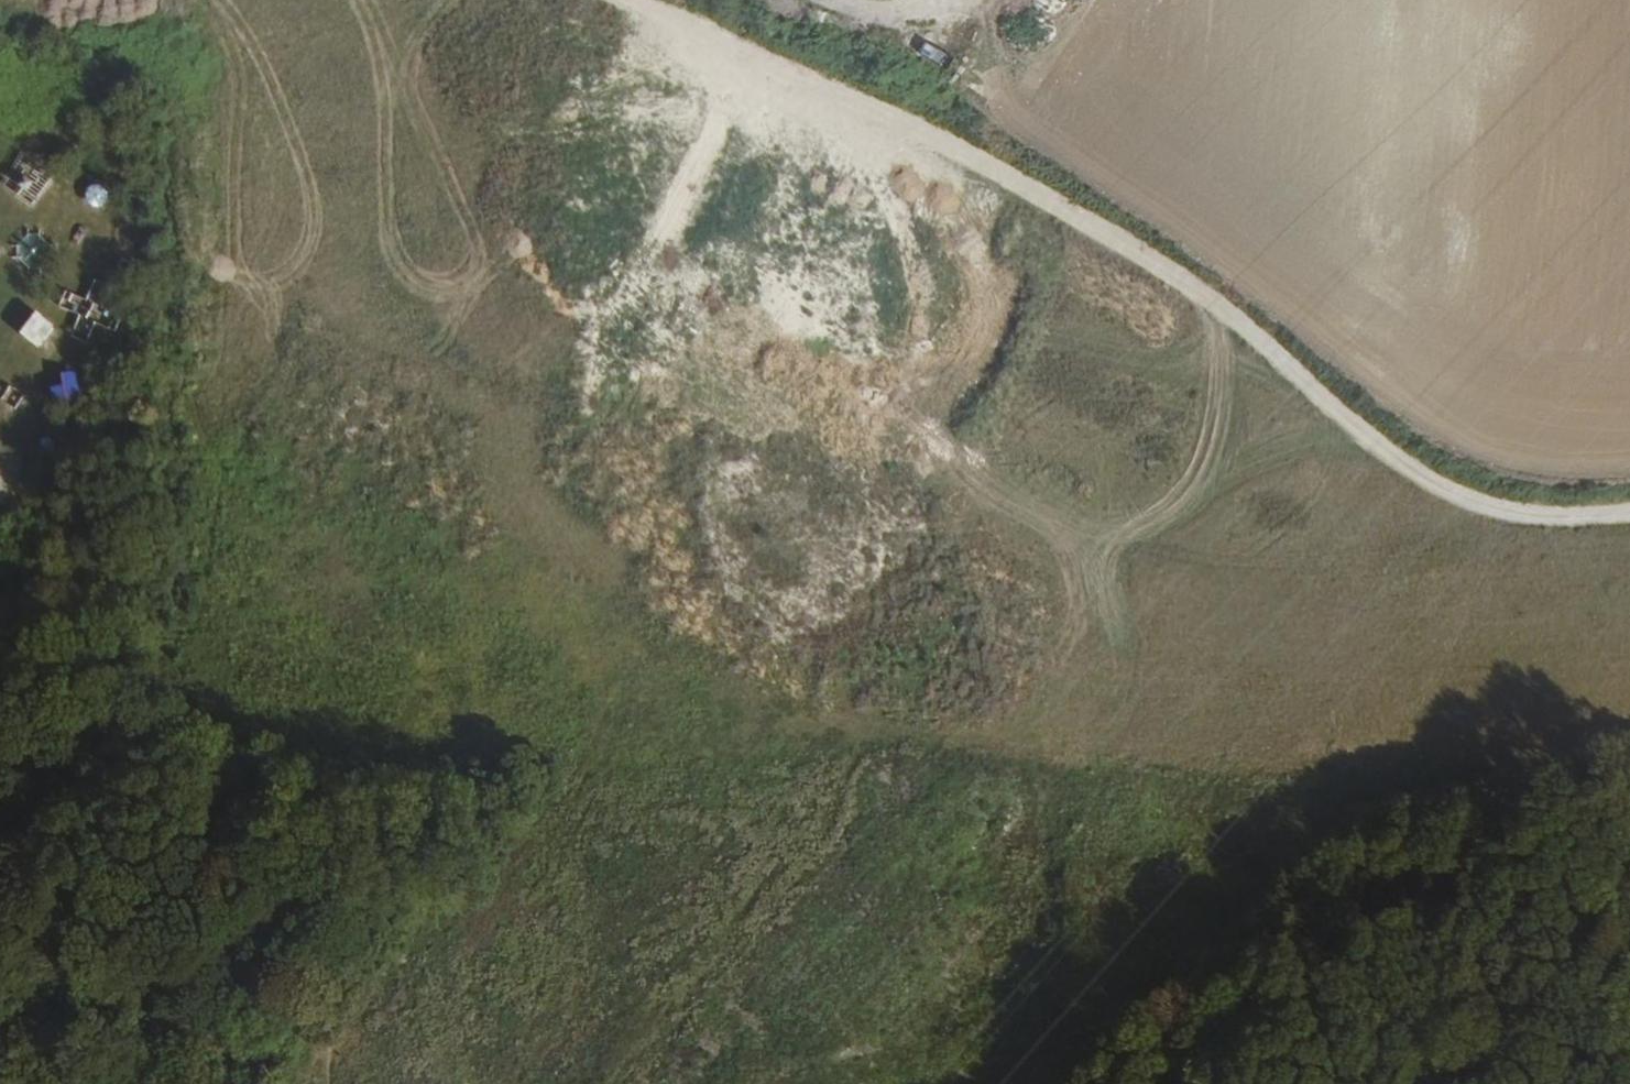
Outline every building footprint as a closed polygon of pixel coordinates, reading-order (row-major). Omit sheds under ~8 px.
[(32,206),(53,176),(21,154),(0,184),(32,206)] [(36,311),(18,332),(38,349),(55,328),(36,311)]
